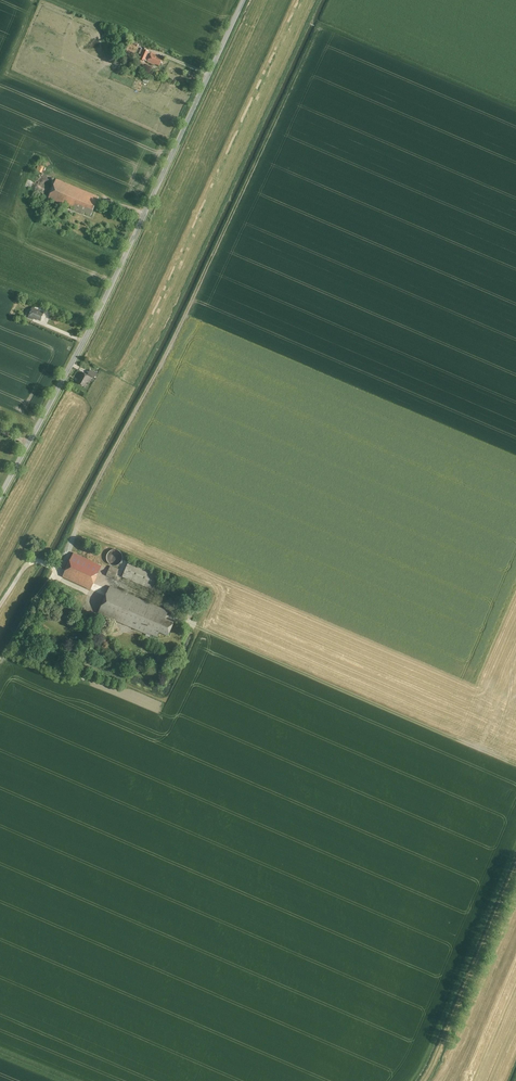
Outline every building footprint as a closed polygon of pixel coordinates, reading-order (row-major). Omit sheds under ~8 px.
[(159,55),(145,50),(141,59),(159,65),(162,57),(158,56),(159,55)] [(99,196),(56,179),(48,200),(91,217),(99,196)] [(29,317),(41,321),(46,308),(36,304),(35,307),(33,307),(29,317)] [(82,379),(79,383),(85,386),(88,382),(89,383),(92,378),(84,373),(80,378),(82,379)] [(108,556),(108,560),(110,563),(113,565),(116,565),(120,565),(122,563),(124,560),(125,556),(123,553),(121,550),(118,549),(114,549),(111,550),(109,553),(108,556)] [(102,566),(74,553),(64,577),(92,589),(102,566)] [(159,575),(129,563),(124,576),(154,588),(159,575)] [(120,570),(112,567),(109,575),(117,579),(120,570)] [(161,630),(166,617),(169,610),(110,586),(99,613),(147,633),(148,631),(159,635),(161,630)] [(173,635),(178,622),(166,617),(161,630),(173,635)]
